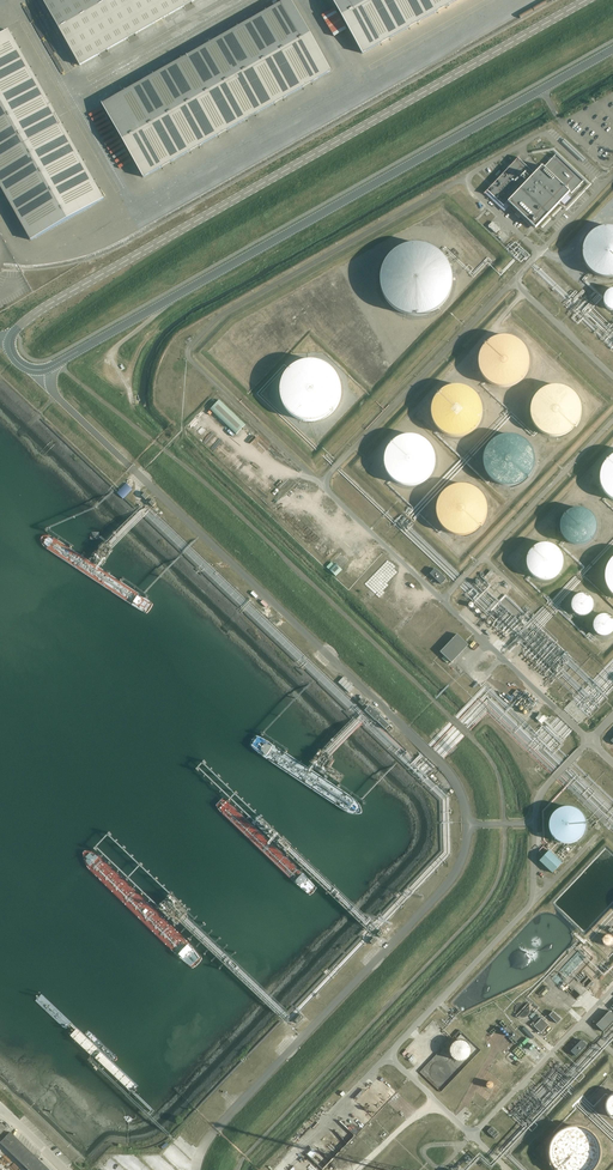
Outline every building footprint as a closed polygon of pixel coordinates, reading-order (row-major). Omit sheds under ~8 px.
[(80,65),(195,0),(43,0),(80,65)] [(102,104),(143,178),(331,71),(291,0),(286,0),(102,104)] [(362,54),(456,0),(332,0),(362,54)] [(0,35),(0,186),(31,240),(104,199),(8,30),(0,35)] [(583,181),(556,155),(544,167),(542,166),(534,174),(518,158),(485,193),(501,209),(508,202),(535,228),(560,201),(564,205),(570,198),(567,195),(569,192),(571,194),(583,181)] [(496,233),(500,229),(492,222),(488,226),(496,233)] [(610,226),(607,226),(604,226),(601,227),(597,228),(595,230),(592,232),(589,234),(587,236),(586,239),(584,242),(583,245),(583,248),(582,251),(583,255),(583,258),(584,261),(586,264),(587,267),(589,269),(591,271),(595,273),(597,275),(601,276),(604,276),(607,277),(610,277),(612,276),(612,227),(610,226)] [(450,283),(451,279),(450,276),(450,272),(449,269),(448,265),(446,262),(444,259),(442,256),(439,253),(436,251),(433,249),(430,247),(427,246),(423,245),(420,244),(416,244),(412,244),(409,245),(405,245),(402,247),(398,248),(395,250),(392,252),(390,255),(387,258),(385,260),(383,264),(382,267),(381,270),(380,274),(380,278),(380,281),(380,285),(381,288),(382,292),(384,295),(385,298),(387,301),(390,304),(393,307),(395,309),(399,311),(402,312),(405,313),(409,314),(413,315),(416,315),(420,314),(423,314),(427,313),(430,311),(434,310),(437,308),(439,305),(442,303),(444,300),(446,297),(448,294),(449,290),(450,287),(450,283)] [(612,289),(610,289),(609,290),(607,292),(606,293),(604,295),(604,297),(604,299),(604,301),(605,303),(606,305),(607,307),(609,308),(611,309),(612,310),(612,289)] [(527,362),(527,359),(527,355),(526,352),(524,349),(522,346),(520,343),(518,341),(515,339),(511,337),(508,336),(505,335),(501,335),(498,336),(494,337),(491,338),(488,340),(485,342),(483,345),(481,348),(479,351),(478,354),(478,358),(478,361),(478,365),(479,368),(480,371),(482,374),(484,377),(487,379),(490,381),(493,383),(497,384),(500,385),(504,385),(507,384),(510,383),(514,382),(517,380),(519,378),(522,375),(524,372),(525,369),(526,366),(527,362)] [(344,393),(344,389),(343,386),(342,382),(341,379),(340,376),(338,373),(336,370),(334,368),(331,366),(328,364),(325,362),(322,361),(319,360),(315,359),(312,359),(308,359),(305,360),(301,361),(298,362),(295,363),(292,365),(290,367),(287,370),(285,373),(283,375),(282,378),(280,382),(280,385),(279,388),(279,392),(279,395),(280,399),(281,402),(282,405),(284,408),(286,411),(288,414),(290,416),(293,418),(296,420),(299,421),(302,422),(306,423),(309,424),(313,424),(316,423),(320,423),(323,422),(326,420),(329,418),(332,416),(334,414),(337,412),(339,409),(340,406),(342,403),(343,399),(343,396),(344,393)] [(482,413),(482,409),(481,405),(480,402),(479,398),(477,395),(474,392),(471,390),(468,388),(465,387),(461,386),(457,386),(453,386),(450,387),(446,388),(443,390),(440,392),(437,395),(435,398),(434,402),(433,406),(432,409),(433,413),(433,417),(435,420),(436,424),(439,427),(440,428),(445,431),(448,433),(452,434),(455,435),(459,435),(463,434),(466,433),(470,431),(473,429),(476,427),(478,424),(480,420),(481,417),(482,413)] [(580,413),(580,409),(580,405),(579,402),(577,398),(575,395),(573,392),(570,390),(567,388),(563,387),(559,386),(556,386),(552,386),(548,387),(545,388),(541,390),(539,392),(536,395),(534,398),(532,402),(531,406),(531,409),(531,413),(532,417),(533,420),(535,424),(537,427),(538,428),(540,429),(543,431),(547,433),(550,434),(554,435),(558,435),(561,434),(565,433),(568,431),(571,429),(574,427),(576,424),(578,420),(580,417),(580,413)] [(236,434),(245,425),(219,400),(210,409),(236,434)] [(434,462),(434,459),(434,455),(433,452),(432,449),(430,445),(428,443),(425,440),(422,438),(419,437),(416,436),(412,435),(409,435),(405,435),(402,436),(399,437),(396,439),(393,441),(390,444),(388,447),(387,450),(386,453),(385,457),(385,460),(385,464),(386,467),(388,470),(389,473),(392,476),(393,478),(397,481),(400,482),(404,483),(407,484),(410,484),(414,484),(417,483),(421,482),(424,480),(426,478),(429,475),(431,472),(433,469),(434,466),(434,462)] [(532,463),(533,459),(532,455),(531,452),(530,448),(527,445),(525,442),(522,440),(519,438),(515,436),(512,436),(508,435),(504,436),(500,436),(497,438),(494,440),(491,442),(488,445),(486,448),(485,452),(484,455),(483,459),(483,463),(484,467),(485,470),(487,473),(489,476),(492,479),(495,481),(499,483),(502,484),(506,485),(510,485),(513,484),(517,483),(520,481),(524,479),(526,476),(529,473),(530,470),(532,466),(532,463)] [(611,455),(608,457),(605,459),(603,462),(602,465),(600,469),(600,472),(599,476),(599,479),(600,483),(601,486),(603,489),(605,492),(607,495),(610,497),(612,499),(612,454),(611,455)] [(117,489),(123,495),(132,486),(126,480),(117,489)] [(272,488),(277,493),(282,488),(278,483),(272,488)] [(485,512),(485,508),(485,505),(484,502),(483,498),(481,495),(479,493),(476,490),(473,488),(470,487),(467,486),(464,485),(460,485),(457,485),(454,486),(450,487),(447,488),(444,490),(442,493),(440,495),(438,498),(437,502),(436,505),(436,508),(436,512),(436,515),(437,519),(439,522),(441,524),(443,527),(446,529),(449,531),(452,532),(455,533),(459,534),(462,534),(466,533),(469,532),(472,531),(475,529),(478,527),(480,524),(482,522),(483,518),(484,515),(485,512)] [(593,529),(594,526),(593,522),(592,519),(591,516),(589,513),(586,511),(583,509),(580,508),(576,508),(573,508),(570,509),(567,511),(564,513),(562,516),(560,519),(559,522),(559,525),(559,529),(560,532),(562,535),(564,538),(566,540),(569,542),(573,543),(576,543),(580,543),(583,542),(586,540),(589,538),(591,535),(592,532),(593,529)] [(561,565),(561,561),(561,558),(560,555),(559,552),(557,549),(554,547),(551,545),(548,544),(545,543),(541,543),(538,544),(535,546),(532,547),(530,550),(528,553),(526,556),(526,559),(526,563),(526,566),(527,569),(529,572),(531,574),(534,576),(537,578),(541,579),(544,579),(547,579),(551,577),(554,576),(556,574),(558,571),(560,568),(561,565)] [(612,557),(610,560),(608,563),(606,566),(605,569),(605,573),(605,576),(605,579),(606,583),(607,586),(609,589),(612,592),(612,593),(612,556),(612,557)] [(336,576),(342,570),(335,563),(329,570),(336,576)] [(441,585),(446,579),(435,568),(430,574),(441,585)] [(497,576),(496,575),(491,570),(484,578),(490,584),(497,576)] [(472,595),(477,591),(472,586),(468,591),(472,595)] [(593,605),(594,603),(593,601),(593,599),(592,597),(590,596),(589,594),(587,594),(585,593),(583,593),(581,593),(579,594),(577,594),(576,596),(574,597),(573,599),(573,601),(573,603),(573,605),(573,607),(574,609),(576,611),(578,612),(580,613),(582,614),(583,614),(585,614),(587,613),(589,612),(591,610),(592,609),(593,607),(593,605)] [(612,619),(611,617),(609,616),(608,615),(606,614),(603,614),(601,614),(599,614),(597,615),(595,616),(594,618),(593,620),(592,622),(592,624),(592,627),(592,628),(593,630),(595,632),(596,633),(598,635),(600,635),(602,636),(604,636),(607,635),(608,634),(610,633),(612,631),(612,629),(612,620),(612,619)] [(457,634),(440,652),(451,663),(468,645),(457,634)] [(465,657),(460,661),(459,659),(457,661),(466,672),(473,667),(465,657)] [(343,678),(338,684),(347,692),(352,686),(343,678)] [(390,725),(369,706),(365,710),(385,730),(390,725)] [(584,828),(584,824),(584,821),(583,818),(581,815),(579,812),(577,810),(574,809),(571,807),(568,807),(564,807),(561,808),(558,809),(555,811),(553,813),(551,816),(549,819),(549,822),(548,825),(549,829),(550,832),(551,835),(553,837),(556,839),(559,841),(562,842),(565,843),(568,843),(572,842),(575,841),(578,839),(580,837),(582,834),(583,831),(584,828)] [(543,851),(547,845),(542,843),(539,849),(543,851)] [(539,861),(543,865),(552,873),(562,863),(549,851),(539,861)] [(612,942),(612,940),(612,939),(611,937),(609,936),(608,936),(606,936),(604,937),(603,939),(603,940),(603,942),(604,944),(606,945),(607,945),(609,945),(610,944),(612,942)] [(549,976),(555,983),(561,978),(555,971),(549,976)] [(569,977),(565,984),(581,993),(585,985),(569,977)] [(524,1010),(525,1008),(524,1007),(524,1005),(522,1004),(521,1004),(519,1004),(517,1005),(516,1006),(516,1008),(516,1010),(517,1011),(518,1012),(520,1013),(522,1013),(523,1012),(524,1010)] [(549,1015),(557,1023),(561,1019),(553,1011),(549,1015)] [(609,1011),(596,1025),(604,1032),(612,1022),(612,1015),(609,1011)] [(295,1020),(298,1024),(304,1017),(301,1014),(295,1020)] [(549,1025),(541,1018),(534,1026),(541,1033),(549,1025)] [(76,1026),(69,1034),(130,1092),(137,1085),(76,1026)] [(581,1040),(570,1051),(576,1056),(587,1045),(581,1040)] [(471,1053),(471,1052),(471,1051),(471,1049),(470,1048),(469,1046),(468,1046),(467,1045),(464,1044),(463,1044),(462,1044),(460,1044),(459,1045),(457,1046),(456,1047),(456,1049),(455,1050),(455,1052),(455,1054),(455,1055),(456,1056),(457,1058),(458,1059),(459,1059),(461,1060),(462,1060),(464,1060),(466,1060),(467,1059),(469,1058),(470,1057),(471,1055),(471,1053)] [(37,1158),(38,1157),(36,1156),(35,1157),(9,1132),(5,1136),(1,1132),(6,1127),(0,1121),(0,1134),(4,1137),(0,1141),(0,1143),(28,1169),(49,1169),(37,1158)] [(600,1151),(600,1146),(598,1141),(596,1137),(595,1135),(593,1132),(590,1130),(588,1129),(584,1127),(582,1126),(579,1125),(575,1125),(573,1125),(570,1125),(566,1126),(565,1126),(562,1128),(560,1129),(558,1130),(556,1132),(554,1134),(553,1136),(551,1138),(550,1140),(549,1142),(549,1145),(548,1150),(548,1152),(548,1155),(550,1160),(552,1164),(554,1167),(555,1169),(557,1169),(591,1169),(592,1169),(594,1168),(596,1165),(597,1163),(598,1161),(599,1158),(600,1155),(600,1153),(600,1151)] [(495,1138),(499,1134),(491,1126),(491,1127),(487,1131),(495,1138)]
